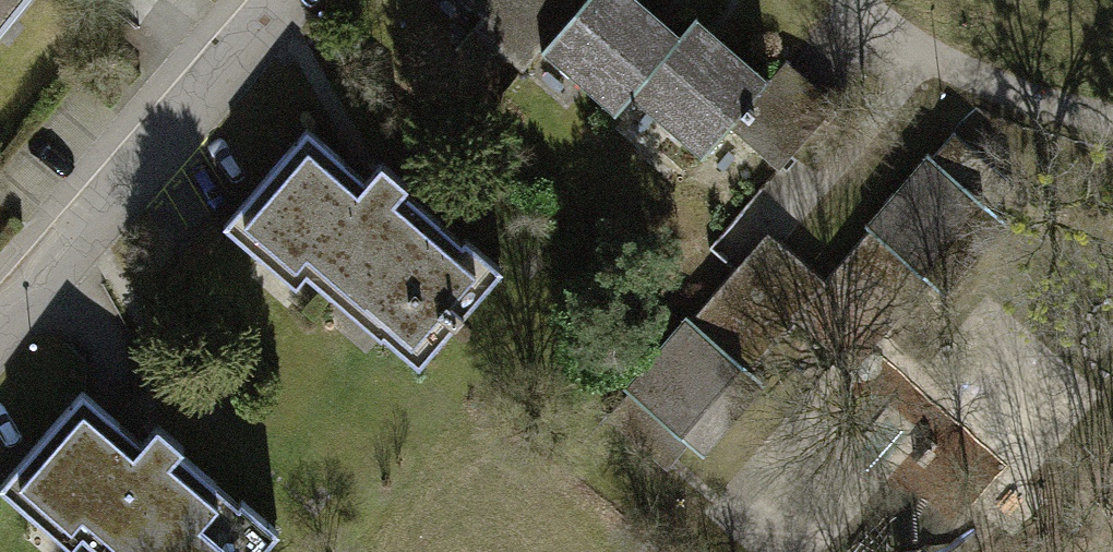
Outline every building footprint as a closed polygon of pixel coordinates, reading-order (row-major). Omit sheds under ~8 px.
[(45,0),(0,0),(0,53),(45,0)] [(574,0),(440,0),(480,31),(473,40),(523,79),(581,5),(574,0)] [(523,79),(603,141),(618,122),(678,45),(620,0),(585,0),(581,5),(523,79)] [(678,45),(618,122),(693,180),(726,138),(768,84),(694,25),(678,45)] [(768,84),(726,138),(799,195),(863,115),(789,58),(768,84)] [(503,272),(307,121),(226,226),(422,376),(503,272)] [(779,217),(611,410),(671,461),(802,311),(883,380),(1044,195),(962,123),(837,267),(779,217)] [(76,400),(0,494),(0,495),(70,551),(261,551),(262,551),(76,400)]
